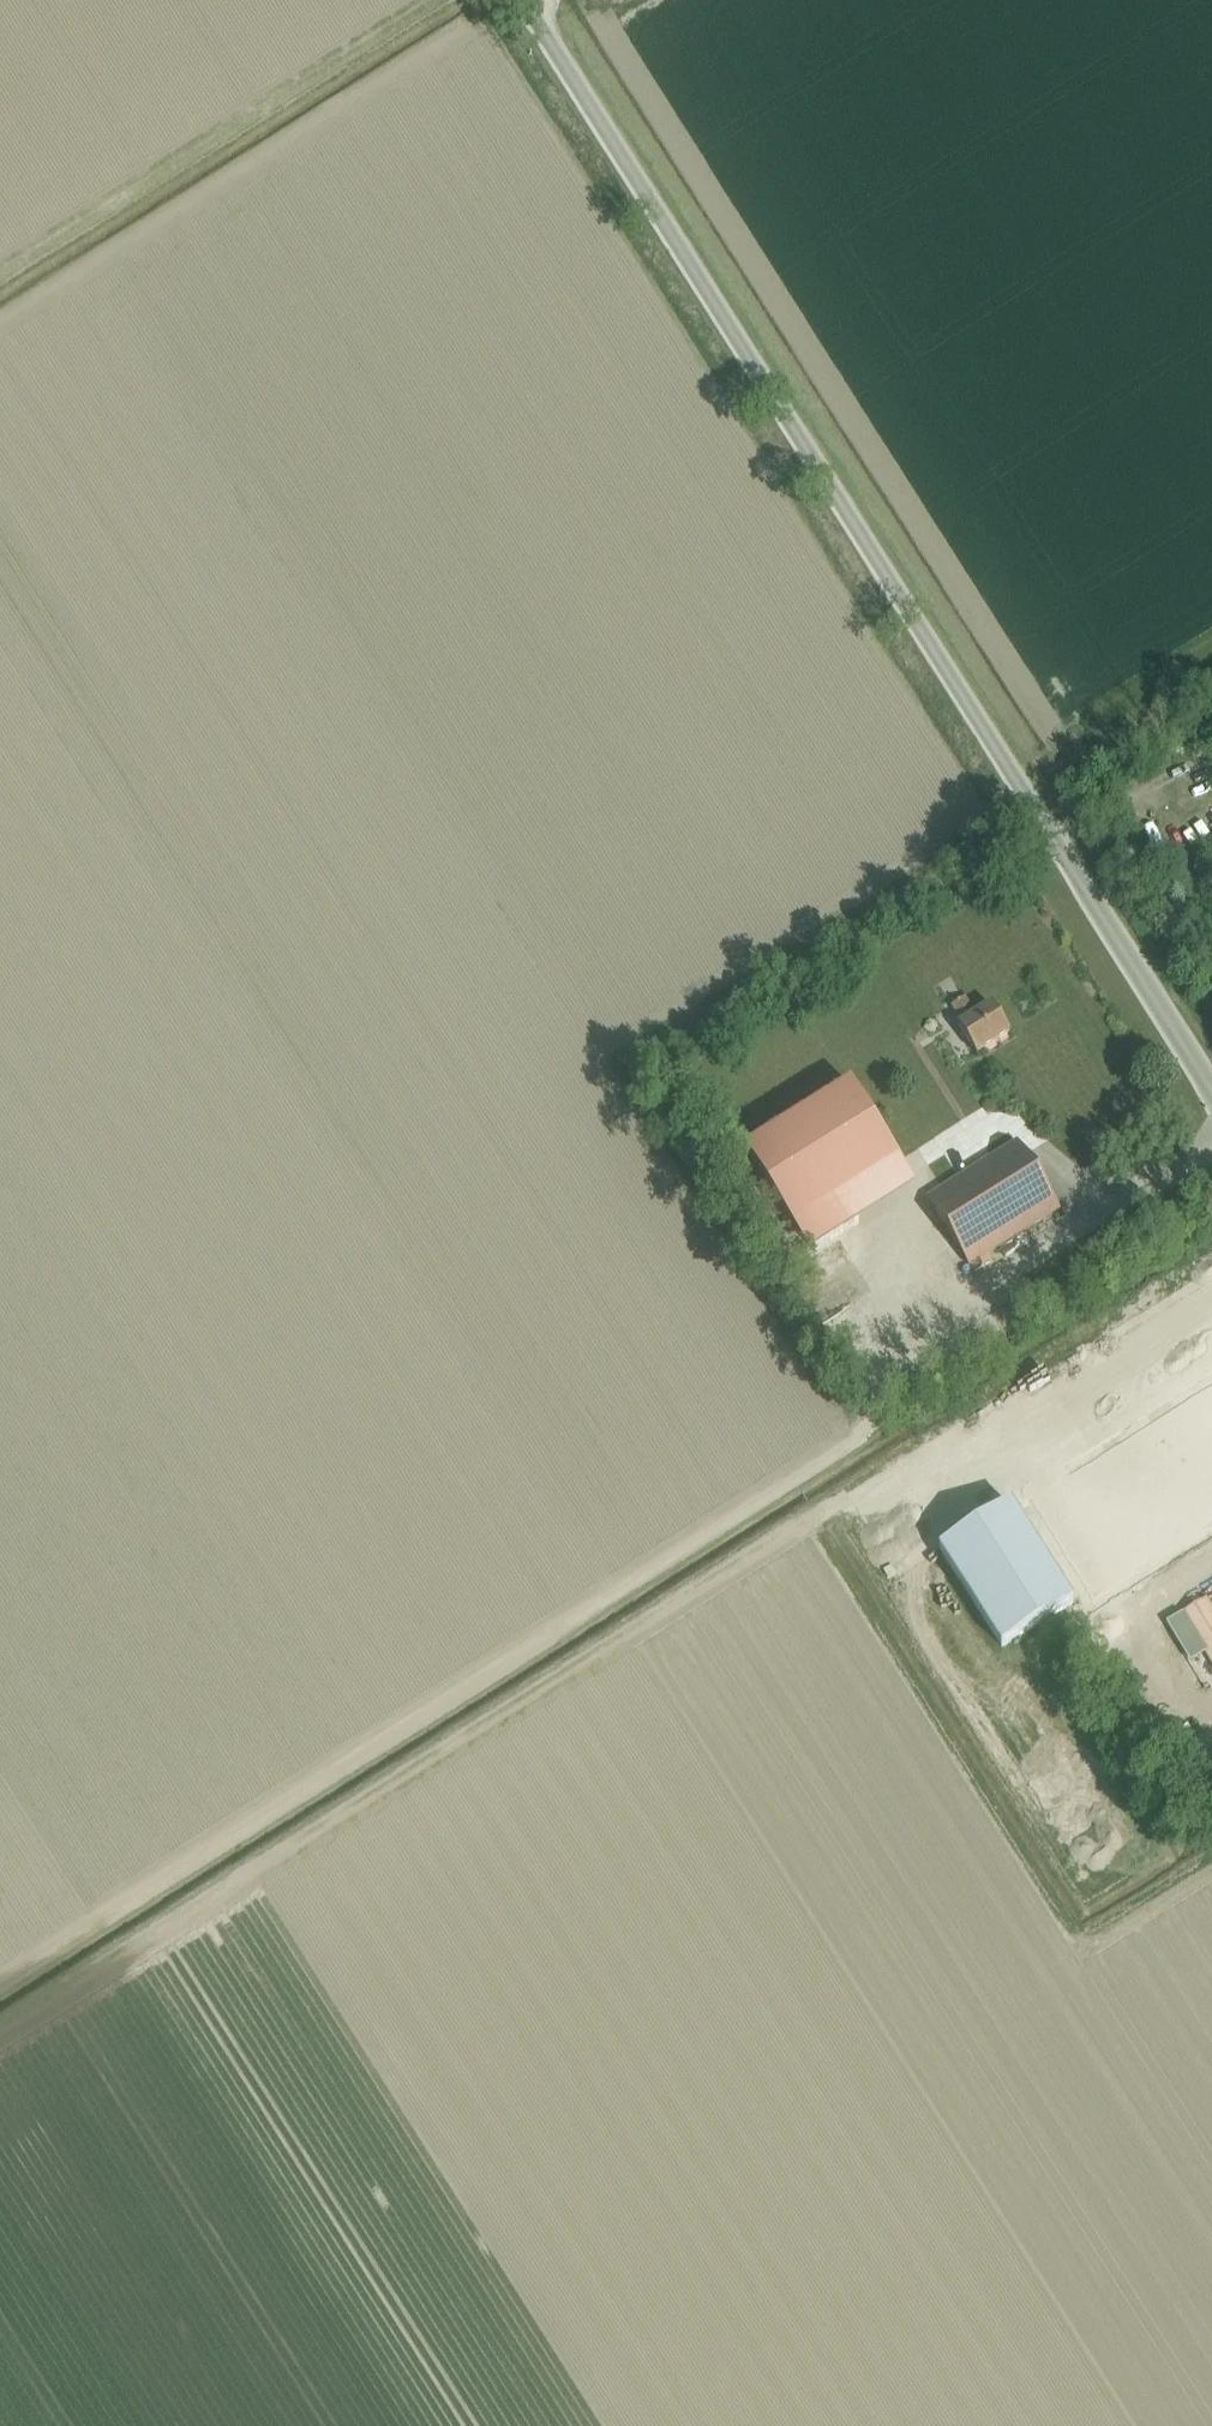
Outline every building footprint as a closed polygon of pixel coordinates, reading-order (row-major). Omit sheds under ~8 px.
[(976,1056),(1009,1035),(990,1006),(974,1016),(964,999),(951,1007),(961,1024),(957,1026),(976,1056)] [(968,1266),(1057,1210),(1016,1143),(926,1199),(968,1266)] [(869,1186),(794,1232),(817,1270),(892,1224),(869,1186)] [(1022,1498),(1092,1607),(1211,1531),(1211,1378),(1022,1498)] [(1073,1604),(1010,1505),(939,1551),(1001,1649),(1073,1604)] [(1206,1654),(1211,1664),(1211,1610),(1206,1600),(1166,1625),(1190,1664),(1206,1654)]
